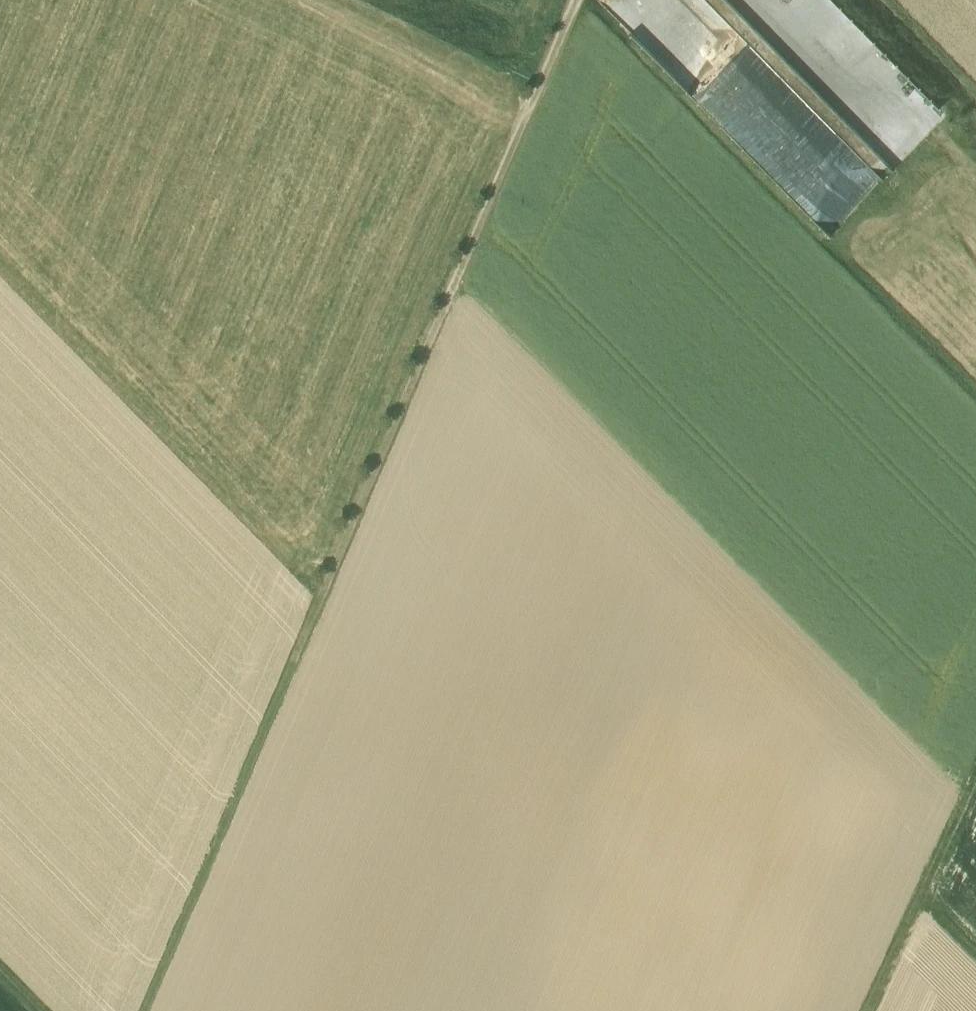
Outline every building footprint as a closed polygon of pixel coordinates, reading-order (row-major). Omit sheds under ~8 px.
[(876,178),(944,110),(887,54),(833,108),(879,154),(866,168),(876,178)]
